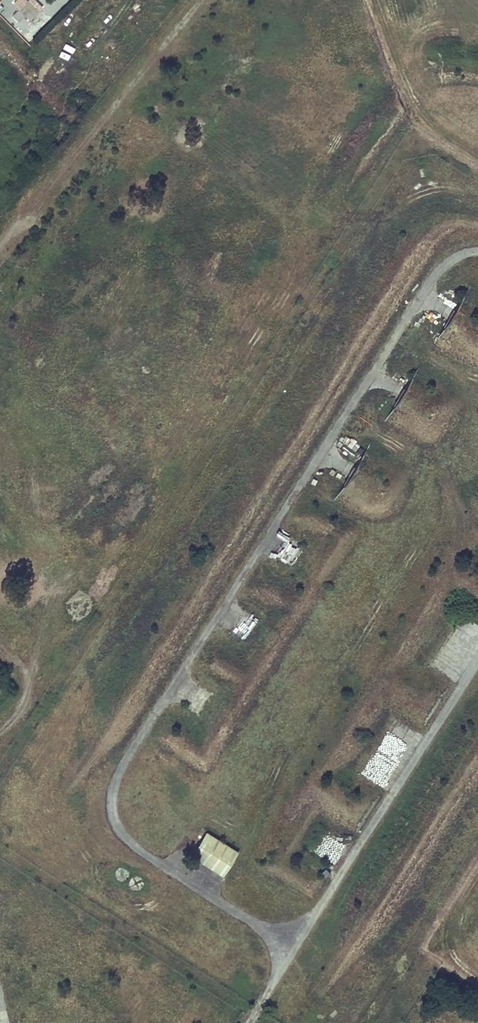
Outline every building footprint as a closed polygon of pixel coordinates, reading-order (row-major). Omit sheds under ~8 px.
[(41,9),(32,0),(27,0),(27,1),(18,10),(12,15),(18,22),(24,16),(29,21),(41,9)] [(27,1),(26,0),(17,0),(12,4),(18,10),(27,1)] [(62,39),(56,55),(66,59),(72,43),(62,39)] [(223,876),(239,852),(207,832),(191,857),(223,876)]
